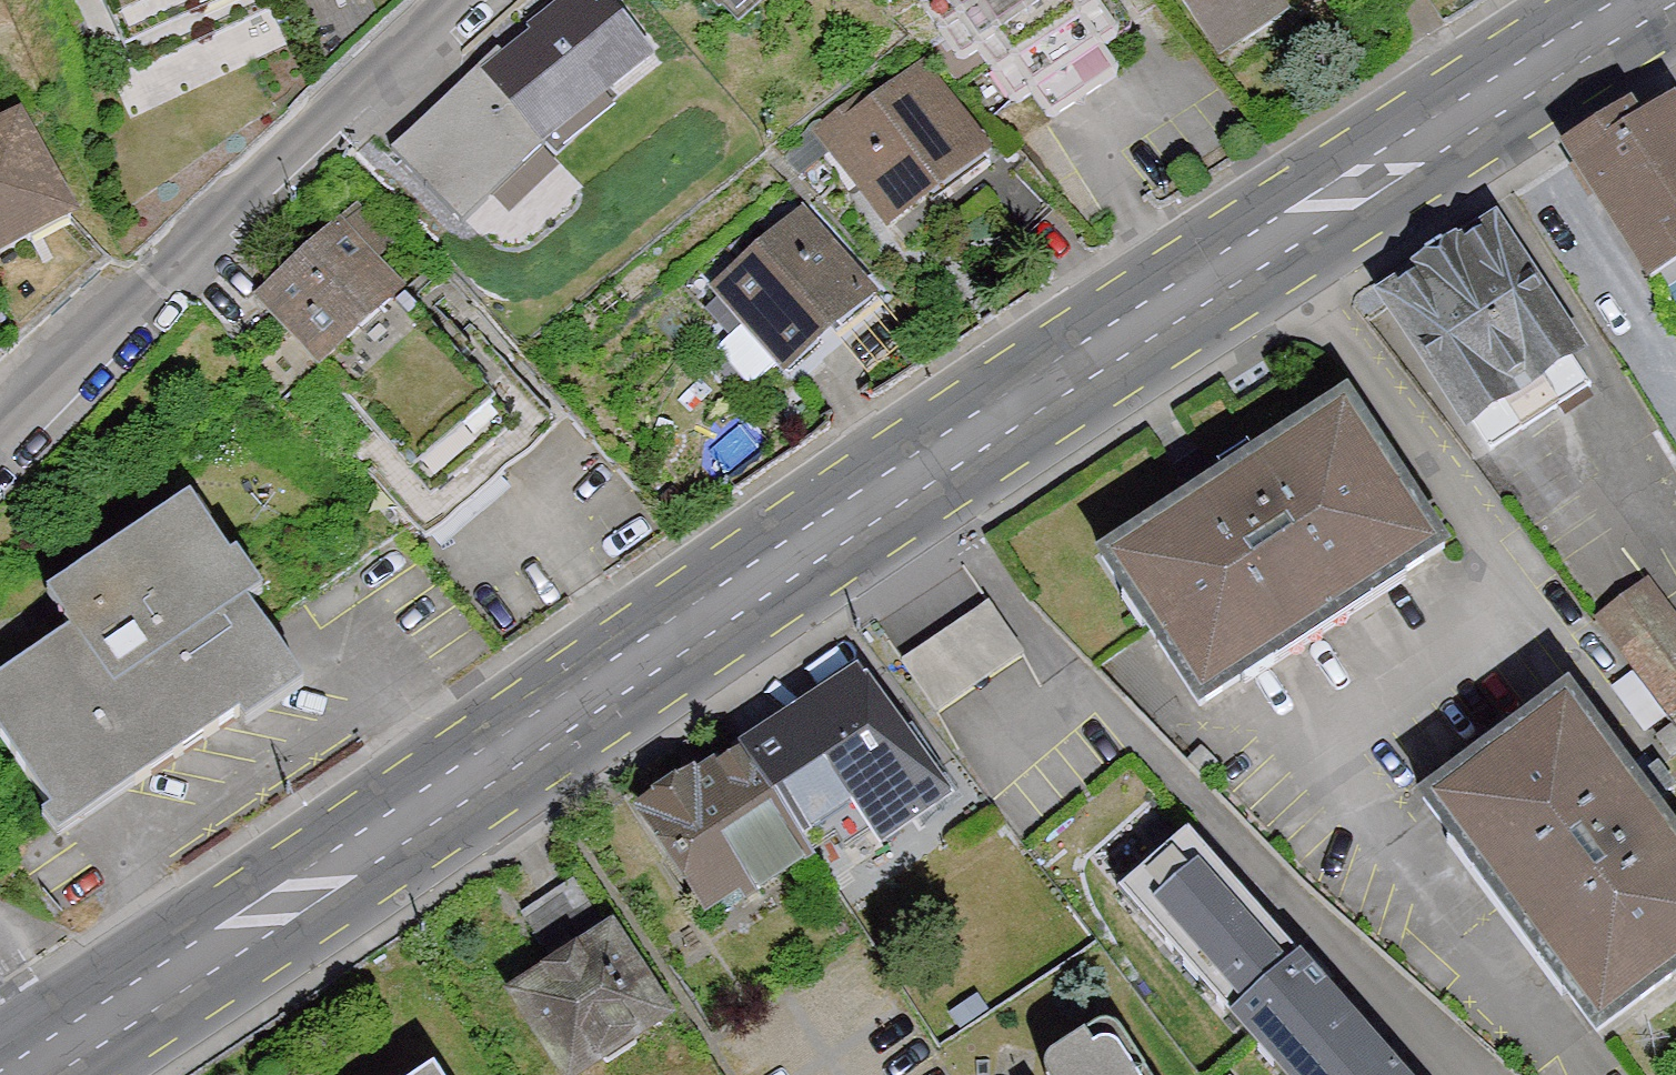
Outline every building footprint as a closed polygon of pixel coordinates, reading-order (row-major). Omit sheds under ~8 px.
[(130,64),(266,0),(103,0),(130,64)] [(423,116),(480,191),(650,63),(602,0),(578,0),(423,116)] [(720,9),(730,0),(712,0),(720,9)] [(1021,140),(1135,63),(1092,0),(925,0),(1021,140)] [(1225,74),(1340,0),(1177,0),(1225,74)] [(925,64),(823,140),(896,238),(998,163),(925,64)] [(1565,154),(1662,307),(1675,298),(1675,96),(1671,87),(1565,154)] [(108,263),(69,224),(17,123),(0,132),(0,361),(108,263)] [(516,240),(592,175),(563,141),(487,207),(516,240)] [(806,209),(711,296),(794,387),(889,301),(806,209)] [(359,212),(252,309),(437,512),(545,415),(359,212)] [(1498,225),(1379,299),(1476,453),(1595,379),(1498,225)] [(1351,391),(1099,550),(1209,723),(1462,564),(1351,391)] [(0,691),(0,758),(56,849),(305,699),(191,510),(43,600),(72,648),(0,691)] [(866,621),(941,738),(1045,672),(970,555),(866,621)] [(1600,616),(1675,724),(1675,616),(1651,580),(1600,616)] [(649,814),(707,901),(746,875),(754,891),(809,854),(801,840),(828,822),(845,848),(872,830),(880,841),(946,797),(866,684),(830,708),(826,703),(695,790),(692,785),(649,814)] [(1423,808),(1607,1055),(1675,1004),(1675,834),(1574,697),(1423,808)] [(1120,896),(1231,1030),(1271,1074),(1403,1074),(1189,843),(1120,896)] [(572,948),(616,912),(590,881),(546,916),(572,948)] [(506,1003),(556,1074),(613,1074),(679,1029),(610,930),(506,1003)] [(1110,1030),(1041,1074),(1139,1074),(1110,1030)]
